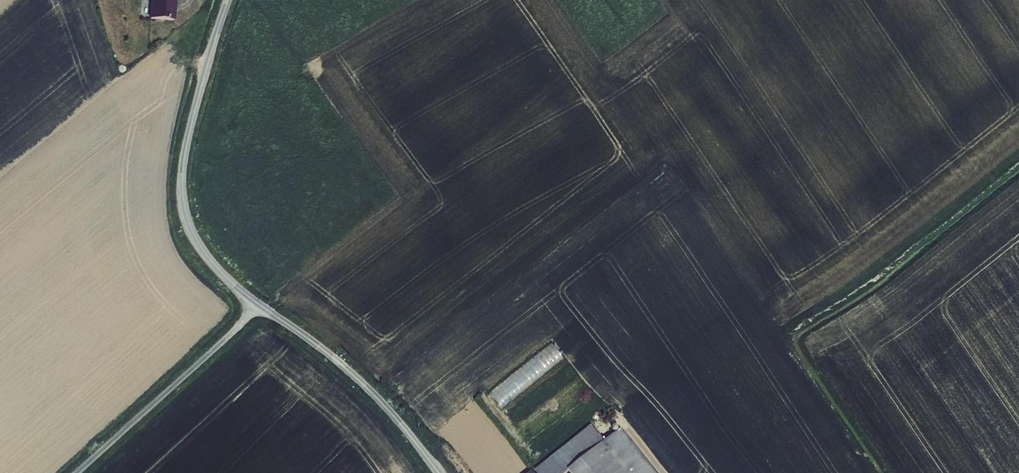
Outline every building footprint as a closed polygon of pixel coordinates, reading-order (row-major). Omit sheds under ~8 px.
[(150,20),(173,21),(175,0),(152,0),(150,20)] [(501,409),(586,342),(573,325),(488,393),(501,409)] [(569,472),(655,472),(620,430),(604,442),(592,426),(533,472),(567,472),(568,472),(569,472)]
